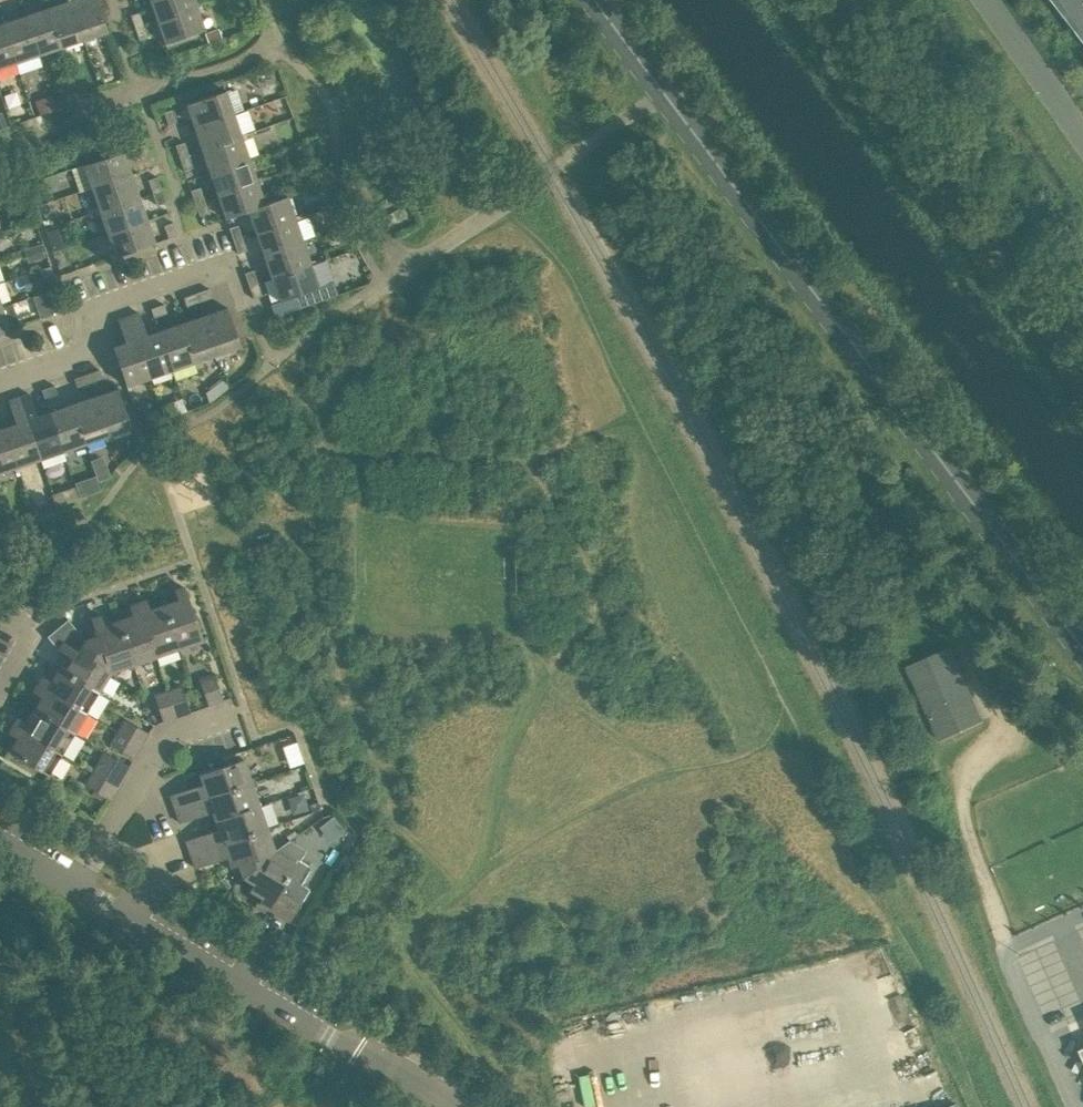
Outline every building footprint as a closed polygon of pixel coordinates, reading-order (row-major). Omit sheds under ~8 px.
[(70,0),(48,8),(61,47),(83,39),(70,0)] [(96,0),(71,0),(70,0),(83,39),(106,31),(96,0)] [(157,20),(196,6),(194,0),(150,0),(157,20)] [(1082,41),(1082,0),(1051,0),(1082,41)] [(196,6),(157,20),(165,43),(204,30),(196,6)] [(48,8),(25,16),(38,55),(61,47),(48,8)] [(135,28),(143,25),(139,12),(130,15),(135,28)] [(38,55),(25,16),(2,24),(16,62),(38,55)] [(2,24),(0,24),(0,68),(16,62),(2,24)] [(148,37),(143,25),(135,28),(139,41),(148,37)] [(225,91),(186,104),(194,128),(233,114),(225,91)] [(36,101),(40,115),(58,109),(53,96),(36,101)] [(173,109),(164,112),(168,125),(177,122),(176,119),(173,109)] [(241,137),(233,114),(194,128),(202,150),(241,137)] [(249,159),(241,137),(202,150),(210,173),(249,159)] [(179,158),(188,155),(184,142),(175,145),(179,158)] [(141,160),(150,157),(145,144),(137,147),(141,160)] [(92,188),(131,174),(123,151),(84,165),(92,188)] [(193,168),(188,155),(179,158),(184,171),(193,168)] [(257,182),(249,159),(210,173),(218,195),(257,182)] [(131,174),(92,188),(100,210),(138,197),(131,174)] [(152,192),(161,190),(157,177),(148,180),(152,192)] [(264,204),(257,182),(218,195),(226,219),(248,211),(248,210),(264,204)] [(195,203),(204,200),(199,187),(190,190),(195,203)] [(161,190),(152,192),(157,205),(166,202),(161,190)] [(138,197),(100,210),(107,233),(146,219),(138,197)] [(265,205),(264,204),(248,210),(248,211),(256,233),(294,219),(286,197),(265,205)] [(208,213),(204,200),(195,203),(199,216),(208,213)] [(80,213),(82,226),(97,223),(94,210),(80,213)] [(146,219),(107,233),(115,256),(154,243),(146,219)] [(302,242),(294,219),(256,233),(263,255),(302,242)] [(177,235),(172,222),(164,225),(168,238),(177,235)] [(233,241),(242,238),(238,225),(229,228),(233,241)] [(246,250),(242,238),(233,241),(238,253),(246,250)] [(310,265),(302,242),(263,255),(271,278),(310,265)] [(44,257),(40,245),(26,250),(30,261),(44,257)] [(310,265),(271,278),(279,301),(291,297),(317,287),(310,265)] [(53,277),(50,266),(40,270),(43,280),(53,277)] [(249,286),(258,283),(253,270),(244,273),(249,286)] [(29,290),(44,285),(40,271),(24,276),(29,290)] [(296,310),(338,295),(333,281),(329,282),(317,287),(291,297),(296,310)] [(262,296),(258,283),(249,286),(253,299),(262,296)] [(209,289),(196,293),(199,302),(212,297),(209,289)] [(35,309),(51,304),(47,292),(31,297),(35,309)] [(199,302),(196,293),(183,297),(186,306),(199,302)] [(164,304),(151,308),(154,317),(167,313),(164,304)] [(1,307),(0,307),(0,333),(9,330),(1,307)] [(227,307),(204,315),(218,353),(241,345),(227,307)] [(172,369),(159,331),(147,336),(139,313),(128,316),(150,377),(172,369)] [(204,315),(182,323),(195,361),(218,353),(204,315)] [(150,377),(128,316),(118,320),(126,343),(113,347),(126,386),(150,377)] [(182,323),(159,331),(172,369),(195,361),(182,323)] [(86,374),(89,382),(102,378),(99,370),(86,374)] [(89,382),(86,374),(74,378),(76,387),(89,382)] [(209,402),(229,386),(226,376),(206,392),(209,402)] [(57,394),(54,385),(41,390),(44,398),(57,394)] [(117,388),(94,396),(107,435),(130,427),(117,388)] [(62,451),(49,412),(36,416),(29,394),(18,397),(39,459),(62,451)] [(107,435),(94,396),(71,404),(85,443),(107,435)] [(15,424),(3,428),(17,466),(39,459),(18,397),(8,401),(15,424)] [(85,443),(71,404),(49,412),(62,451),(85,443)] [(148,426),(162,422),(157,408),(144,413),(148,426)] [(3,428),(0,429),(0,472),(17,466),(3,428)] [(69,505),(64,492),(52,496),(57,509),(69,505)] [(162,604),(178,649),(201,641),(183,586),(174,589),(178,599),(162,604)] [(178,649),(162,604),(148,609),(145,599),(136,602),(155,657),(178,649)] [(132,615),(117,620),(133,665),(155,657),(136,602),(129,605),(132,615)] [(133,665),(117,620),(103,625),(99,615),(90,617),(96,635),(83,639),(109,673),(133,665)] [(109,673),(83,639),(66,619),(46,636),(56,648),(66,654),(58,668),(98,691),(109,673)] [(940,740),(982,721),(949,647),(908,666),(940,740)] [(98,691),(58,668),(50,682),(40,676),(36,682),(85,712),(98,691)] [(209,706),(222,701),(213,675),(200,680),(209,706)] [(85,712),(36,682),(32,689),(42,695),(34,708),(73,732),(85,712)] [(167,691),(177,717),(189,712),(180,686),(167,691)] [(177,717),(167,691),(154,695),(164,721),(177,717)] [(73,732),(34,708),(25,722),(16,716),(12,723),(61,753),(73,732)] [(124,718),(117,730),(141,744),(148,733),(124,718)] [(61,753),(12,723),(8,730),(17,736),(9,750),(48,773),(61,753)] [(141,744),(117,730),(110,742),(133,756),(141,744)] [(174,809),(252,783),(244,759),(199,775),(202,785),(170,796),(174,809)] [(92,771),(116,786),(123,774),(99,760),(92,771)] [(116,786),(92,771),(85,783),(109,798),(116,786)] [(260,805),(252,783),(174,809),(179,822),(211,811),(214,821),(260,805)] [(260,805),(214,821),(217,830),(185,841),(189,854),(267,828),(260,805)] [(333,817),(320,827),(330,839),(343,829),(333,817)] [(242,877),(274,851),(267,828),(189,854),(194,867),(226,857),(231,866),(238,864),(242,877)] [(301,884),(311,867),(297,859),(294,863),(274,851),(242,877),(254,884),(250,890),(262,898),(259,903),(290,922),(309,889),(301,884)] [(568,1051),(592,1048),(591,1039),(567,1042),(568,1051)] [(956,1098),(934,1106),(960,1106),(956,1098)]
